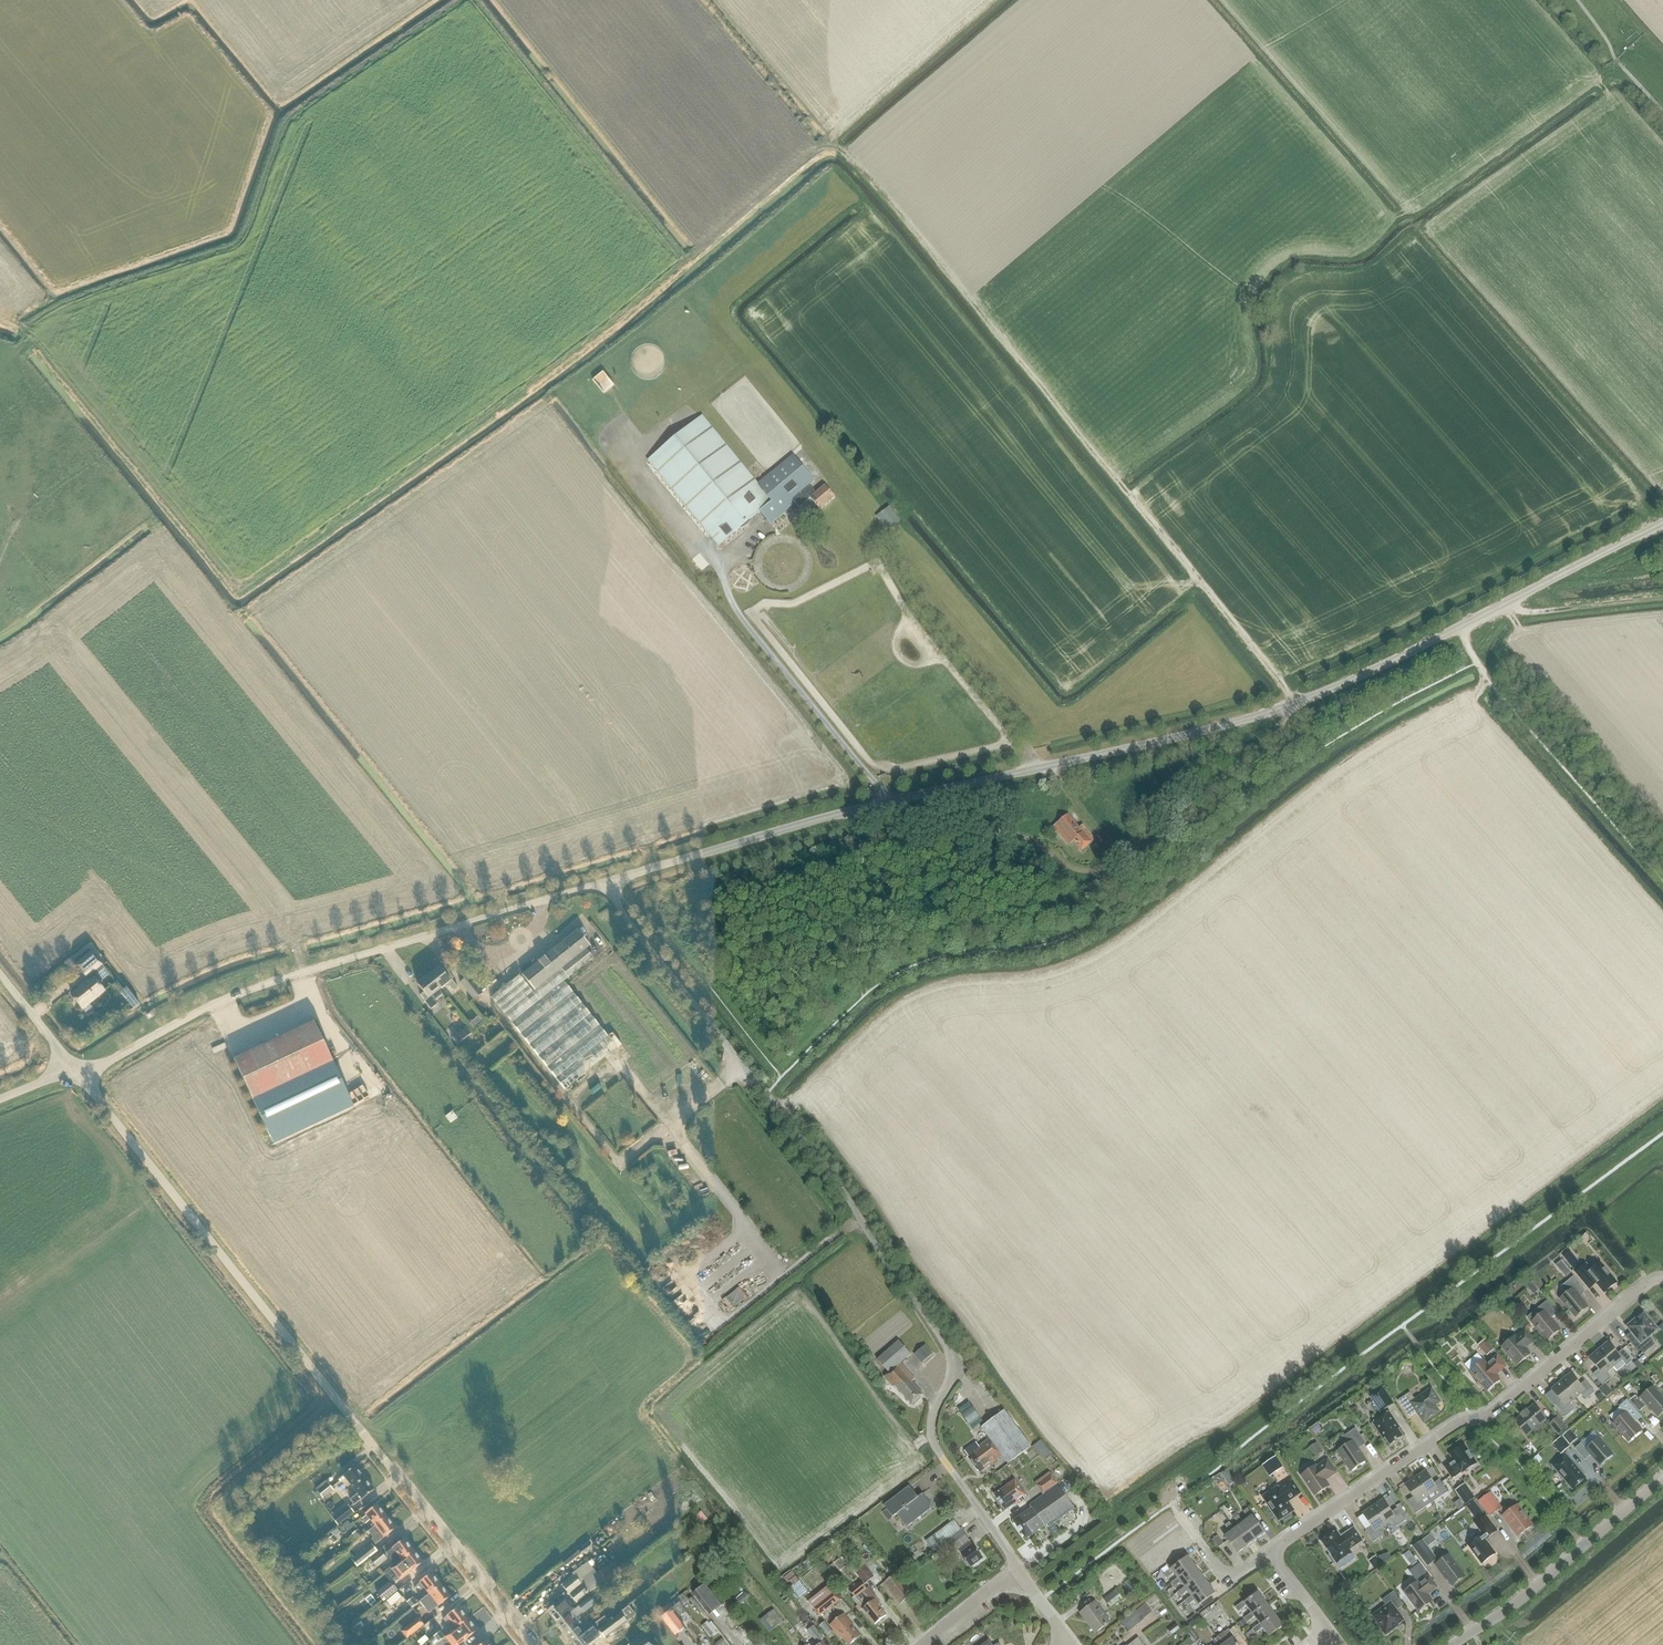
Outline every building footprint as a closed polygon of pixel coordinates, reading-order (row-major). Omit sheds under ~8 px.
[(594,378),(605,392),(616,384),(604,370),(594,378)] [(772,524),(797,504),(800,508),(811,498),(820,509),(835,497),(826,486),(817,493),(811,485),(816,481),(794,455),(759,484),(703,416),(649,460),(719,546),(762,511),(772,524)] [(889,507),(879,515),(889,528),(899,521),(889,507)] [(1080,849),(1093,838),(1081,824),(1077,827),(1068,816),(1054,828),(1067,844),(1072,840),(1080,849)] [(522,976),(535,991),(563,969),(569,976),(593,958),(586,949),(590,946),(578,931),(530,969),(522,976)] [(76,964),(75,965),(86,979),(91,975),(103,965),(91,951),(76,964)] [(449,973),(445,976),(439,967),(428,976),(439,990),(447,983),(454,991),(458,988),(452,980),(453,979),(449,973)] [(569,976),(563,969),(535,991),(533,992),(520,976),(493,996),(566,1089),(617,1049),(564,981),(569,977),(569,976)] [(92,977),(70,995),(82,1010),(83,1010),(90,1005),(105,992),(94,977),(93,976),(92,977)] [(443,995),(439,990),(428,976),(417,984),(424,992),(420,995),(424,1001),(431,1009),(437,1004),(435,1001),(443,995)] [(460,983),(474,1000),(482,993),(468,976),(460,983)] [(314,1022),(234,1059),(270,1136),(350,1099),(314,1022)] [(471,1032),(464,1024),(457,1030),(463,1038),(471,1032)] [(1581,1264),(1570,1250),(1562,1257),(1573,1270),(1581,1264)] [(1562,1261),(1556,1265),(1560,1270),(1565,1265),(1562,1261)] [(1617,1282),(1600,1261),(1591,1269),(1586,1263),(1575,1272),(1589,1289),(1596,1283),(1604,1293),(1617,1282)] [(1575,1317),(1587,1306),(1576,1293),(1583,1288),(1573,1276),(1560,1286),(1566,1293),(1560,1298),(1575,1317)] [(1530,1281),(1525,1285),(1533,1294),(1538,1290),(1530,1281)] [(738,1287),(726,1301),(735,1309),(747,1295),(738,1287)] [(1540,1314),(1530,1321),(1531,1322),(1546,1340),(1560,1329),(1551,1318),(1557,1313),(1546,1301),(1536,1309),(1540,1314)] [(1647,1337),(1657,1329),(1643,1313),(1627,1326),(1635,1335),(1630,1340),(1638,1350),(1641,1348),(1644,1351),(1652,1344),(1647,1337)] [(1515,1335),(1501,1346),(1517,1365),(1530,1354),(1524,1347),(1527,1345),(1527,1346),(1534,1340),(1525,1329),(1516,1337),(1515,1335)] [(1625,1364),(1626,1365),(1632,1360),(1622,1348),(1617,1353),(1608,1342),(1614,1338),(1613,1337),(1598,1350),(1612,1366),(1616,1371),(1625,1364)] [(1494,1349),(1485,1338),(1477,1345),(1486,1355),(1494,1349)] [(899,1340),(877,1359),(889,1372),(885,1377),(894,1387),(895,1386),(912,1404),(923,1394),(911,1382),(915,1378),(900,1363),(911,1353),(899,1340)] [(914,1354),(922,1363),(933,1353),(925,1344),(914,1354)] [(1607,1371),(1612,1366),(1598,1350),(1583,1363),(1589,1358),(1598,1369),(1592,1373),(1602,1385),(1611,1378),(1607,1371)] [(1506,1366),(1496,1355),(1486,1364),(1483,1360),(1470,1371),(1486,1391),(1500,1380),(1495,1375),(1506,1366)] [(1640,1363),(1643,1366),(1649,1361),(1646,1358),(1640,1363)] [(1561,1381),(1575,1398),(1580,1393),(1586,1399),(1595,1391),(1585,1380),(1580,1384),(1571,1374),(1576,1369),(1561,1381)] [(1651,1378),(1655,1383),(1659,1380),(1654,1374),(1651,1378)] [(1570,1402),(1575,1398),(1561,1381),(1546,1394),(1546,1395),(1552,1390),(1561,1401),(1555,1405),(1565,1416),(1574,1409),(1570,1402)] [(1369,1395),(1380,1412),(1393,1403),(1382,1386),(1369,1395)] [(1662,1411),(1662,1399),(1652,1386),(1640,1397),(1651,1410),(1651,1409),(1657,1416),(1662,1411)] [(1439,1401),(1431,1389),(1415,1400),(1410,1392),(1398,1400),(1409,1417),(1417,1411),(1424,1421),(1438,1412),(1434,1405),(1439,1401)] [(1612,1392),(1609,1389),(1603,1394),(1606,1397),(1612,1392)] [(1596,1397),(1599,1401),(1604,1397),(1601,1393),(1596,1397)] [(1645,1406),(1635,1395),(1629,1400),(1639,1411),(1645,1406)] [(1534,1406),(1515,1421),(1526,1434),(1531,1430),(1539,1423),(1545,1418),(1534,1406)] [(980,1448),(968,1456),(967,1457),(979,1473),(1002,1456),(1008,1463),(1031,1446),(1004,1411),(981,1427),(989,1438),(979,1445),(980,1448)] [(1400,1428),(1389,1411),(1372,1423),(1383,1439),(1385,1438),(1389,1444),(1402,1436),(1398,1429),(1400,1428)] [(1641,1430),(1626,1412),(1613,1423),(1628,1441),(1641,1430)] [(1557,1417),(1549,1424),(1559,1436),(1568,1429),(1557,1417)] [(1355,1428),(1342,1437),(1347,1444),(1337,1451),(1350,1471),(1366,1460),(1358,1448),(1365,1443),(1355,1428)] [(1562,1436),(1570,1445),(1577,1438),(1570,1429),(1562,1436)] [(1570,1446),(1561,1436),(1552,1444),(1560,1454),(1570,1446)] [(1600,1465),(1613,1454),(1599,1437),(1585,1449),(1581,1443),(1574,1448),(1584,1460),(1591,1455),(1600,1465)] [(1039,1452),(1046,1446),(1041,1440),(1034,1446),(1039,1452)] [(963,1450),(968,1456),(980,1448),(979,1445),(976,1441),(963,1450)] [(1323,1451),(1316,1442),(1308,1447),(1315,1457),(1323,1451)] [(1464,1445),(1450,1454),(1450,1455),(1451,1454),(1454,1460),(1444,1467),(1452,1478),(1462,1471),(1462,1472),(1476,1463),(1464,1445)] [(1046,1446),(1039,1452),(1044,1458),(1051,1453),(1046,1446)] [(1532,1459),(1537,1464),(1542,1459),(1538,1454),(1532,1459)] [(1586,1477),(1565,1454),(1552,1465),(1572,1489),(1586,1477)] [(1275,1456),(1266,1462),(1273,1473),(1283,1467),(1281,1464),(1275,1456)] [(1325,1480),(1337,1472),(1327,1459),(1316,1466),(1315,1465),(1301,1475),(1314,1495),(1329,1485),(1325,1480)] [(352,1488),(365,1478),(355,1466),(340,1478),(345,1485),(348,1483),(352,1488)] [(1415,1478),(1432,1502),(1448,1492),(1439,1479),(1433,1483),(1426,1472),(1432,1467),(1425,1471),(1415,1478)] [(1228,1485),(1235,1481),(1227,1469),(1220,1473),(1228,1485)] [(1051,1473),(1050,1471),(1035,1482),(1042,1494),(1058,1482),(1052,1473),(1051,1473)] [(362,1500),(374,1490),(365,1478),(352,1488),(357,1494),(350,1500),(354,1505),(361,1499),(362,1500)] [(1432,1502),(1415,1478),(1399,1489),(1399,1490),(1405,1486),(1413,1497),(1407,1501),(1416,1513),(1425,1507),(1432,1502)] [(1016,1502),(1017,1504),(1027,1497),(1015,1479),(994,1494),(1005,1510),(1016,1502)] [(1300,1493),(1292,1481),(1279,1489),(1277,1487),(1263,1497),(1279,1520),(1293,1510),(1289,1504),(1290,1499),(1300,1493)] [(334,1490),(328,1483),(317,1491),(323,1499),(334,1490)] [(1475,1498),(1465,1483),(1455,1490),(1465,1505),(1475,1498)] [(932,1507),(922,1494),(918,1497),(909,1485),(884,1504),(887,1507),(882,1511),(888,1518),(897,1512),(907,1525),(932,1507)] [(1074,1508),(1057,1485),(1029,1505),(1031,1508),(1013,1520),(1026,1538),(1046,1524),(1055,1537),(1060,1532),(1053,1523),(1074,1508)] [(334,1502),(341,1497),(336,1491),(330,1496),(334,1502)] [(1504,1505),(1501,1507),(1490,1491),(1478,1500),(1489,1516),(1499,1509),(1503,1515),(1502,1516),(1517,1536),(1533,1525),(1517,1504),(1508,1511),(1504,1505)] [(1373,1507),(1385,1524),(1390,1520),(1396,1526),(1405,1520),(1397,1508),(1391,1511),(1384,1500),(1390,1496),(1389,1495),(1373,1507)] [(341,1497),(334,1502),(339,1508),(345,1503),(341,1497)] [(1476,1519),(1483,1514),(1474,1501),(1466,1507),(1476,1519)] [(348,1505),(332,1518),(338,1526),(354,1513),(348,1505)] [(365,1514),(366,1516),(362,1519),(365,1524),(370,1520),(375,1526),(387,1516),(377,1505),(365,1514)] [(1379,1528),(1385,1524),(1373,1507),(1356,1518),(1357,1518),(1363,1514),(1371,1525),(1365,1529),(1373,1542),(1383,1536),(1379,1528)] [(1265,1532),(1245,1508),(1241,1511),(1247,1518),(1242,1522),(1255,1539),(1264,1531),(1265,1532)] [(1242,1522),(1237,1515),(1233,1518),(1238,1525),(1233,1529),(1246,1546),(1255,1539),(1242,1522)] [(375,1544),(396,1528),(387,1516),(375,1526),(368,1532),(373,1538),(371,1540),(375,1544)] [(1495,1553),(1485,1539),(1486,1538),(1497,1530),(1486,1516),(1475,1524),(1483,1534),(1482,1535),(1467,1545),(1481,1563),(1495,1553)] [(926,1541),(932,1550),(934,1549),(943,1542),(961,1528),(954,1519),(926,1541)] [(1233,1529),(1228,1522),(1224,1525),(1229,1532),(1224,1536),(1237,1553),(1246,1546),(1233,1529)] [(1340,1536),(1337,1531),(1322,1541),(1330,1554),(1328,1556),(1333,1563),(1335,1562),(1336,1563),(1351,1553),(1349,1549),(1362,1540),(1353,1528),(1340,1536)] [(332,1533),(335,1537),(341,1533),(337,1529),(332,1533)] [(971,1567),(983,1558),(961,1529),(943,1542),(948,1549),(951,1553),(957,1549),(971,1567)] [(363,1535),(358,1530),(352,1535),(357,1540),(363,1535)] [(329,1539),(334,1544),(338,1541),(333,1535),(329,1539)] [(1218,1548),(1223,1543),(1218,1535),(1212,1540),(1218,1548)] [(394,1566),(414,1551),(404,1539),(386,1553),(389,1557),(388,1558),(394,1566)] [(1437,1559),(1422,1539),(1412,1546),(1427,1566),(1437,1559)] [(943,1542),(934,1549),(939,1556),(948,1549),(943,1542)] [(592,1548),(588,1543),(578,1551),(563,1563),(566,1567),(581,1555),(582,1556),(592,1548)] [(371,1544),(360,1553),(366,1560),(367,1560),(376,1552),(377,1552),(371,1544)] [(387,1560),(381,1551),(370,1559),(377,1568),(387,1560)] [(411,1572),(423,1562),(414,1551),(394,1566),(390,1569),(399,1581),(411,1571),(411,1572)] [(1391,1558),(1389,1552),(1378,1556),(1383,1563),(1391,1558)] [(1465,1576),(1449,1554),(1434,1565),(1445,1579),(1446,1579),(1451,1586),(1465,1576)] [(1382,1565),(1375,1555),(1368,1560),(1375,1570),(1382,1565)] [(1177,1577),(1195,1565),(1188,1556),(1164,1574),(1167,1578),(1174,1572),(1177,1577)] [(1413,1556),(1407,1560),(1411,1565),(1417,1561),(1413,1556)] [(575,1603),(601,1583),(586,1563),(572,1573),(574,1576),(561,1586),(575,1603)] [(874,1576),(864,1563),(854,1570),(865,1584),(874,1576)] [(1417,1582),(1403,1591),(1418,1611),(1432,1600),(1426,1593),(1429,1591),(1430,1592),(1437,1587),(1428,1575),(1424,1579),(1421,1576),(1427,1572),(1420,1563),(1409,1571),(1417,1582)] [(1184,1587),(1201,1574),(1195,1565),(1177,1577),(1171,1583),(1174,1587),(1180,1581),(1184,1587)] [(900,1603),(912,1594),(891,1568),(881,1576),(885,1581),(884,1582),(900,1603)] [(429,1594),(441,1585),(432,1573),(417,1585),(421,1590),(424,1588),(429,1594)] [(1201,1574),(1184,1587),(1177,1592),(1180,1596),(1187,1591),(1191,1596),(1208,1583),(1201,1574)] [(800,1597),(809,1589),(800,1579),(791,1587),(800,1597)] [(397,1591),(390,1581),(376,1592),(384,1602),(397,1591)] [(709,1614),(724,1603),(708,1582),(693,1593),(709,1614)] [(850,1590),(854,1595),(851,1598),(857,1604),(855,1605),(860,1611),(862,1609),(875,1624),(887,1614),(878,1604),(880,1603),(876,1597),(872,1600),(866,1593),(865,1594),(863,1591),(866,1589),(861,1582),(850,1590)] [(1191,1596),(1184,1601),(1187,1605),(1194,1600),(1198,1605),(1201,1603),(1211,1595),(1215,1593),(1208,1583),(1191,1596)] [(845,1590),(841,1584),(835,1588),(840,1594),(845,1590)] [(422,1600),(420,1603),(428,1614),(450,1597),(441,1585),(429,1594),(430,1594),(422,1600)] [(840,1600),(828,1585),(808,1601),(820,1616),(840,1600)] [(1110,1607),(1123,1597),(1116,1588),(1104,1598),(1110,1607)] [(1379,1627),(1385,1635),(1393,1629),(1392,1628),(1404,1620),(1396,1610),(1403,1605),(1393,1591),(1382,1600),(1386,1605),(1372,1615),(1381,1626),(1379,1627)] [(1252,1614),(1266,1603),(1258,1592),(1244,1602),(1243,1601),(1235,1607),(1238,1611),(1246,1605),(1251,1612),(1252,1614)] [(746,1593),(738,1600),(740,1604),(749,1596),(746,1593)] [(1215,1600),(1211,1595),(1201,1603),(1204,1608),(1215,1600)] [(583,1613),(594,1604),(588,1597),(577,1606),(583,1613)] [(411,1608),(417,1604),(413,1598),(406,1603),(402,1598),(391,1607),(399,1617),(411,1608)] [(556,1624),(571,1612),(574,1610),(565,1598),(558,1603),(558,1602),(546,1611),(556,1624)] [(1080,1612),(1095,1633),(1110,1622),(1095,1601),(1080,1612)] [(1261,1625),(1274,1614),(1266,1603),(1252,1614),(1251,1612),(1243,1618),(1246,1622),(1254,1616),(1260,1623),(1261,1625)] [(323,1609),(330,1617),(334,1613),(328,1605),(323,1609)] [(456,1628),(468,1619),(458,1607),(443,1619),(448,1625),(451,1623),(456,1628)] [(635,1615),(629,1607),(620,1613),(598,1630),(604,1639),(626,1622),(635,1615)] [(1209,1607),(1200,1614),(1203,1618),(1212,1611),(1209,1607)] [(783,1621),(773,1609),(766,1614),(776,1627),(783,1621)] [(1128,1630),(1143,1618),(1135,1609),(1121,1621),(1128,1630)] [(674,1636),(684,1628),(671,1610),(660,1618),(674,1636)] [(579,1622),(577,1619),(571,1612),(556,1624),(564,1634),(579,1622)] [(837,1618),(829,1624),(841,1639),(842,1638),(848,1644),(849,1644),(860,1636),(853,1627),(854,1626),(844,1613),(837,1618)] [(1269,1636),(1283,1625),(1274,1614),(1261,1625),(1260,1623),(1252,1629),(1255,1633),(1263,1627),(1269,1636)] [(595,1624),(599,1629),(608,1622),(604,1617),(595,1624)] [(424,1626),(417,1618),(405,1628),(411,1635),(424,1626)] [(1188,1622),(1192,1627),(1198,1623),(1195,1618),(1188,1622)] [(1243,1618),(1237,1623),(1240,1627),(1246,1622),(1243,1618)] [(465,1640),(477,1630),(468,1619),(456,1628),(456,1629),(445,1638),(450,1644),(458,1644),(465,1640)] [(711,1637),(716,1632),(708,1621),(702,1626),(711,1637)] [(832,1631),(824,1621),(818,1627),(826,1636),(832,1631)] [(583,1628),(579,1622),(564,1634),(572,1644),(589,1630),(586,1626),(583,1628)] [(1172,1635),(1180,1628),(1176,1623),(1168,1630),(1172,1635)] [(807,1630),(817,1643),(824,1637),(814,1625),(807,1630)] [(1196,1633),(1190,1626),(1186,1629),(1191,1636),(1196,1633)] [(1233,1637),(1234,1636),(1228,1629),(1224,1632),(1230,1639),(1223,1644),(1222,1644),(1238,1644),(1233,1637)] [(1252,1629),(1245,1634),(1248,1639),(1255,1633),(1252,1629)] [(595,1642),(591,1637),(593,1635),(589,1630),(572,1644),(573,1644),(592,1644),(595,1642)] [(832,1631),(827,1635),(830,1638),(836,1633),(833,1630),(832,1631)] [(439,1642),(444,1638),(440,1632),(434,1637),(439,1642)] [(1200,1639),(1196,1633),(1191,1636),(1188,1639),(1192,1644),(1200,1639)] [(430,1640),(427,1635),(418,1640),(421,1644),(422,1644),(430,1640)] [(646,1635),(641,1639),(641,1638),(631,1644),(654,1644),(646,1635)] [(1138,1637),(1128,1644),(1145,1644),(1138,1637)]
